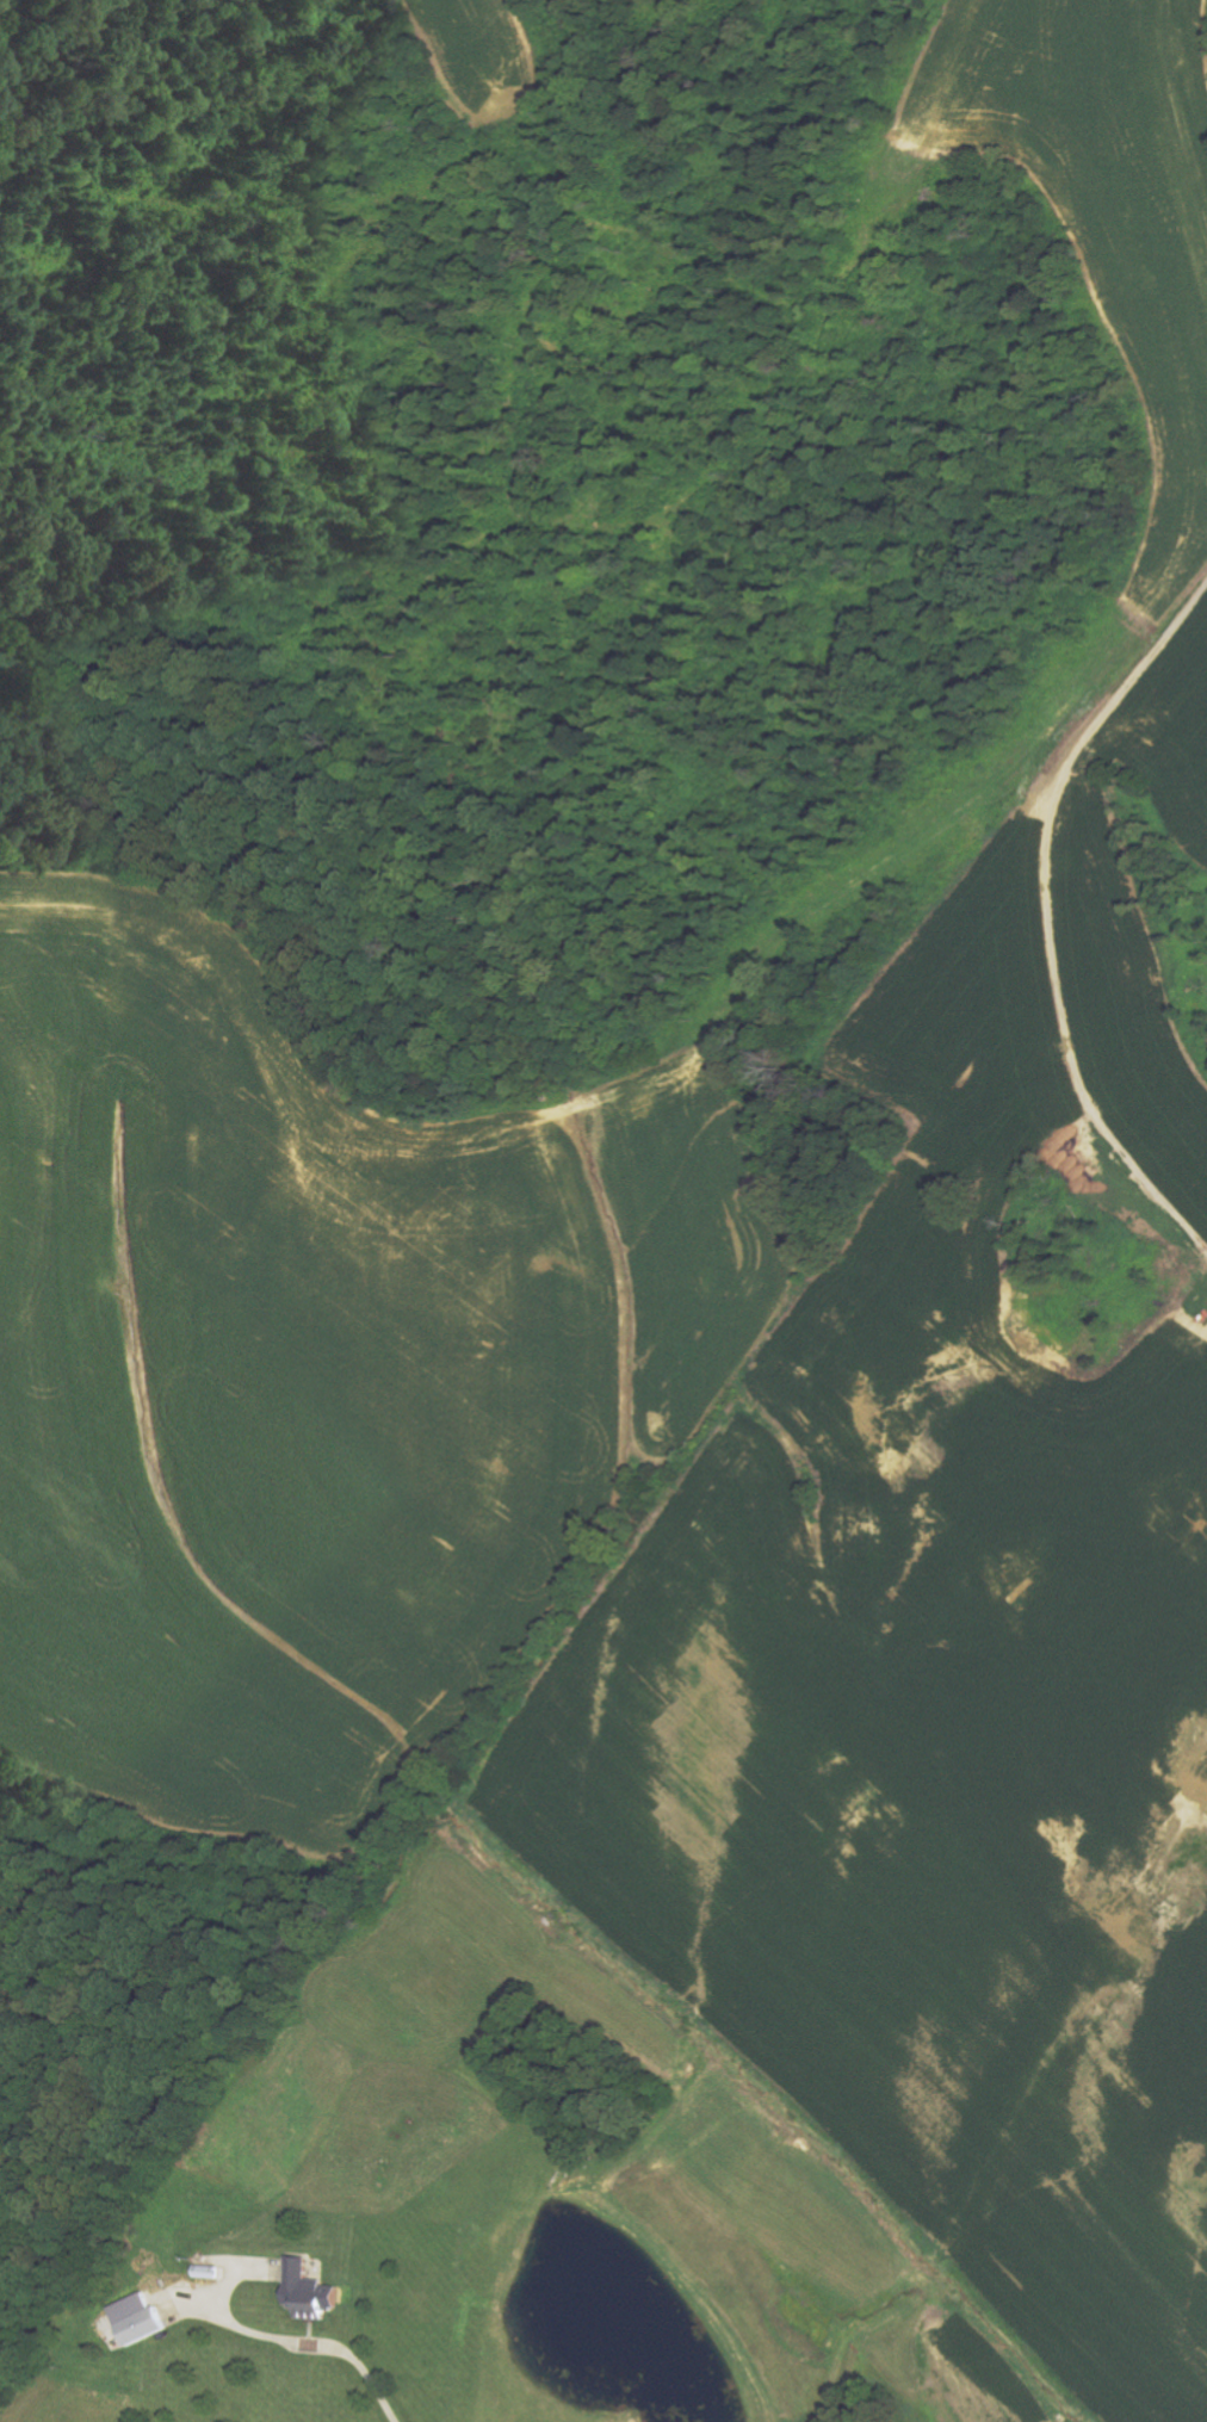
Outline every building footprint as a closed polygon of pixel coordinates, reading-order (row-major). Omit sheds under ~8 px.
[(299,2319),(328,2321),(329,2310),(338,2311),(339,2288),(326,2287),(326,2281),(309,2280),(311,2258),(289,2257),(286,2308),(299,2308),(299,2319)] [(111,2308),(127,2348),(169,2331),(159,2306),(153,2309),(147,2293),(111,2308)]
